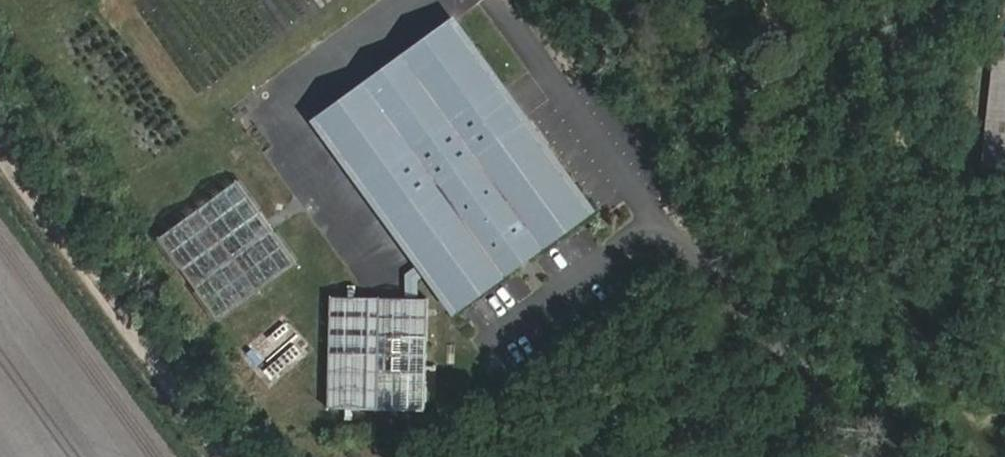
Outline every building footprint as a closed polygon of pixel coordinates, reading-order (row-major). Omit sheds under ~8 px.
[(461,19),(326,117),(343,140),(478,43),(461,19)] [(1001,41),(993,116),(1004,117),(1004,41),(1001,41)] [(546,241),(596,206),(478,43),(343,140),(460,303),(510,269),(506,262),(543,237),(546,241)] [(993,116),(987,167),(1004,168),(1004,117),(993,116)] [(299,263),(240,183),(164,239),(223,318),(299,263)] [(510,269),(546,241),(543,237),(506,262),(510,269)] [(402,272),(409,292),(429,284),(422,264),(402,272)] [(427,409),(430,301),(335,299),(333,407),(427,409)]
